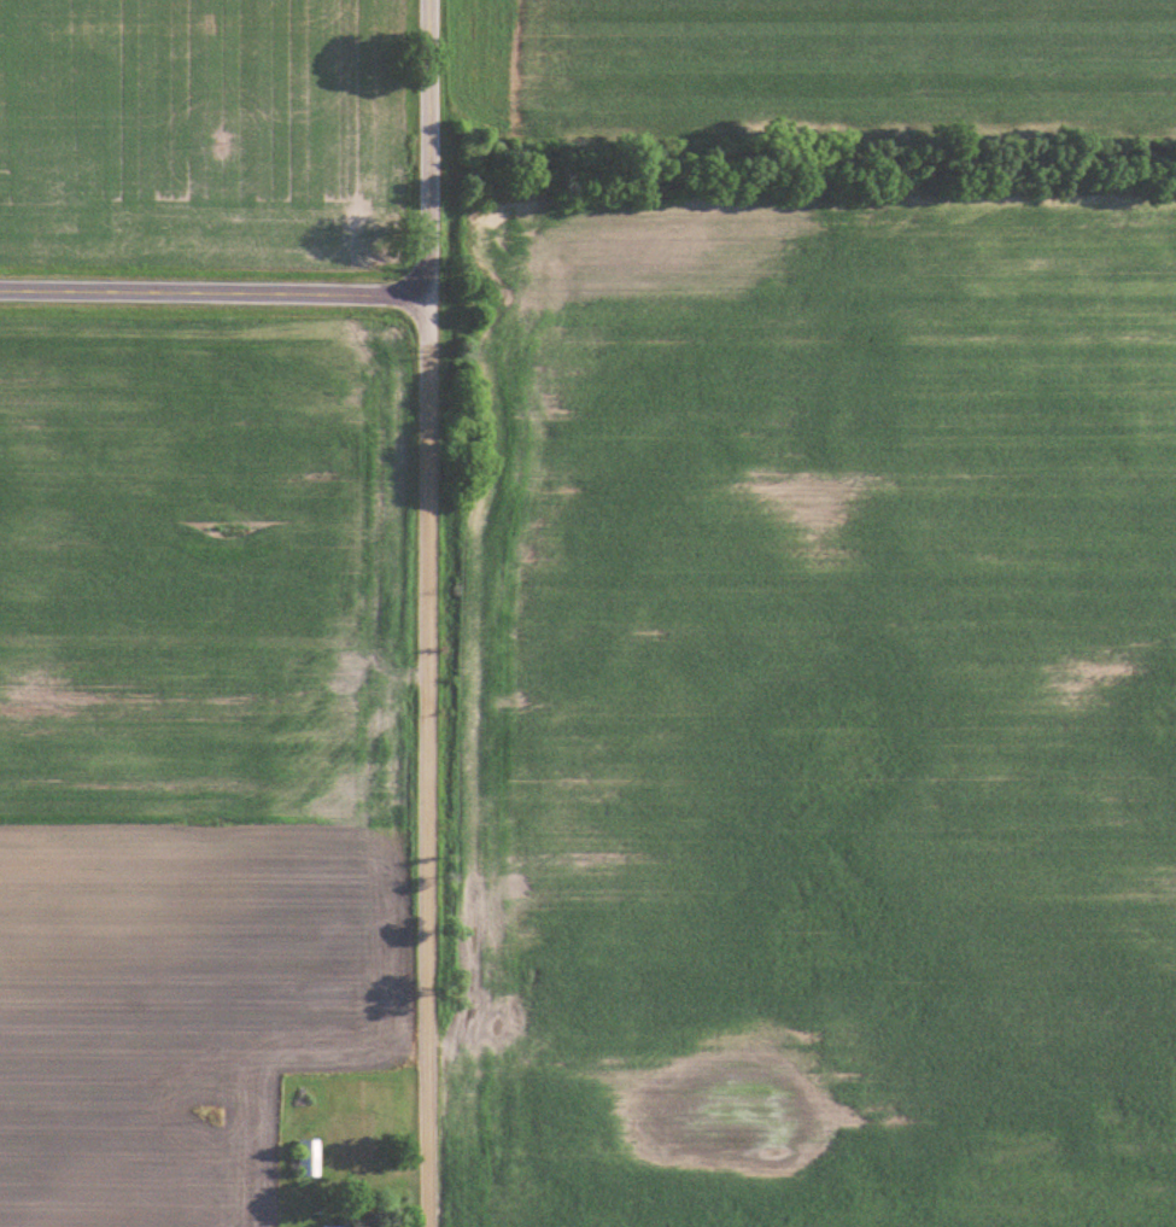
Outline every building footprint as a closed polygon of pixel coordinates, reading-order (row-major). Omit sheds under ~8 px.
[(299,1175),(321,1175),(321,1139),(299,1139),(299,1175)]
